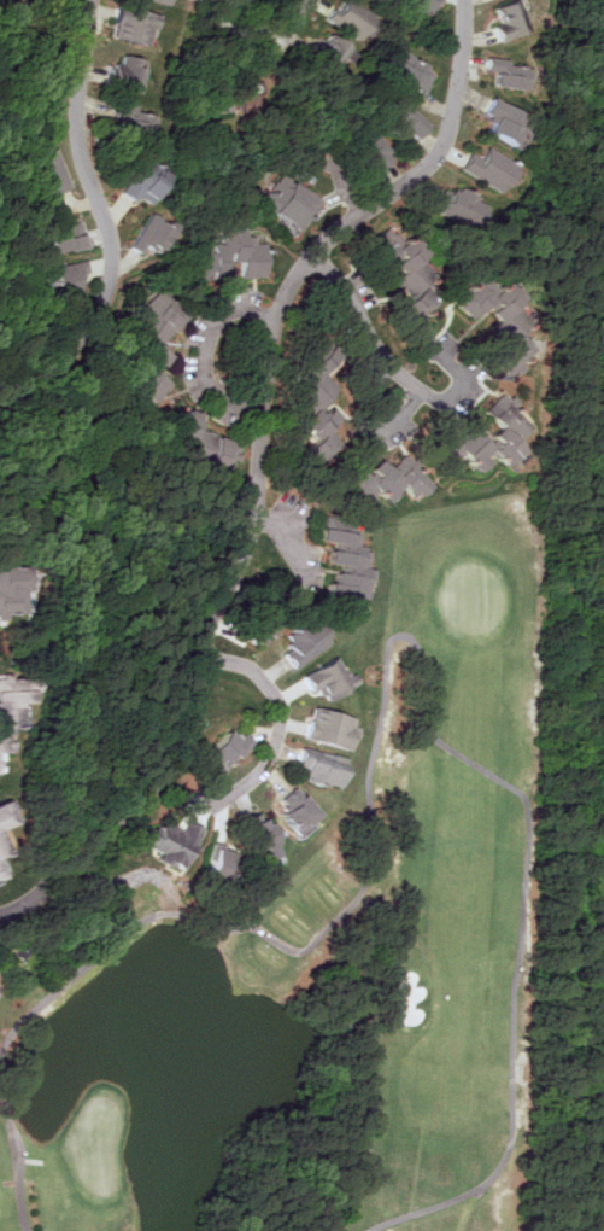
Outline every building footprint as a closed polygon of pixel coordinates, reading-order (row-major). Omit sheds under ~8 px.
[(378,20),(350,0),(339,0),(326,18),(361,43),(378,20)] [(415,12),(444,13),(444,0),(415,0),(415,12)] [(501,23),(494,26),(500,43),(531,31),(519,0),(514,0),(495,7),(501,23)] [(164,15),(124,6),(117,37),(157,46),(164,15)] [(357,51),(333,28),(316,47),(340,69),(357,51)] [(439,77),(410,49),(394,66),(424,94),(439,77)] [(104,84),(146,92),(151,68),(142,67),(144,57),(124,54),(122,66),(108,63),(104,84)] [(508,65),(508,58),(490,57),(489,87),(526,89),(527,66),(508,65)] [(527,113),(489,98),(484,112),(490,115),(483,131),(515,144),(527,113)] [(141,106),(115,105),(114,117),(122,117),(121,135),(159,136),(160,114),(141,113),(141,106)] [(434,128),(414,107),(401,119),(422,141),(434,128)] [(377,164),(393,157),(385,136),(369,142),(377,164)] [(480,158),(472,153),(462,169),(503,195),(520,167),(487,146),(480,158)] [(73,187),(56,148),(32,158),(46,191),(54,188),(57,194),(73,187)] [(177,174),(151,161),(146,171),(138,166),(124,193),(141,202),(143,198),(160,207),(177,174)] [(323,199),(283,172),(261,205),(282,218),(280,221),(289,228),(292,225),(301,231),(323,199)] [(487,206),(451,185),(436,211),(448,218),(452,212),(475,226),(487,206)] [(145,254),(149,246),(170,256),(183,228),(149,212),(133,248),(145,254)] [(52,240),(53,253),(88,249),(85,222),(70,223),(72,238),(52,240)] [(391,249),(385,226),(371,241),(373,251),(385,262),(389,261),(398,270),(393,276),(395,284),(403,292),(395,294),(382,307),(404,328),(424,322),(420,303),(417,301),(423,294),(421,286),(432,274),(425,266),(419,246),(413,239),(397,243),(391,249)] [(270,277),(271,243),(256,243),(256,233),(225,233),(225,244),(213,244),(213,275),(232,275),(232,263),(240,263),(240,277),(270,277)] [(55,297),(82,296),(81,272),(91,272),(90,261),(53,263),(55,297)] [(145,308),(155,316),(143,333),(155,343),(147,352),(167,368),(177,356),(165,346),(191,313),(160,288),(145,308)] [(509,369),(521,350),(504,339),(492,359),(509,369)] [(157,403),(175,384),(160,370),(142,390),(157,403)] [(296,461),(329,419),(310,404),(318,395),(297,378),(285,393),(294,400),(289,407),(298,414),(285,431),(294,438),(283,451),(296,461)] [(492,451),(470,429),(462,431),(452,441),(439,428),(422,445),(433,456),(433,459),(447,472),(462,457),(478,472),(488,461),(486,448),(504,465),(516,452),(509,413),(497,401),(486,403),(482,407),(488,437),(490,439),(492,451)] [(220,482),(226,459),(233,461),(235,453),(212,447),(215,434),(203,431),(207,414),(186,408),(173,458),(195,464),(192,475),(220,482)] [(356,509),(374,494),(382,504),(399,490),(407,500),(428,484),(404,455),(384,472),(371,456),(354,470),(348,463),(331,477),(356,509)] [(313,605),(353,611),(358,579),(357,579),(362,550),(352,548),(354,535),(305,526),(303,541),(316,543),(312,564),(319,565),(313,605)] [(0,564),(0,618),(6,618),(6,613),(24,613),(24,589),(28,589),(28,564),(0,564)] [(254,647),(264,625),(229,608),(218,630),(254,647)] [(313,622),(304,628),(298,619),(278,631),(283,640),(274,646),(287,667),(327,643),(313,622)] [(318,701),(345,688),(329,654),(291,673),(300,692),(311,687),(318,701)] [(8,751),(7,727),(20,725),(19,701),(34,701),(33,677),(10,677),(10,672),(0,673),(0,752),(8,751)] [(346,716),(303,706),(295,739),(346,751),(352,728),(344,725),(346,716)] [(245,742),(236,734),(228,741),(216,727),(188,752),(209,775),(245,742)] [(344,757),(293,746),(288,769),(303,771),(300,780),(336,788),(344,757)] [(293,834),(311,810),(286,789),(266,815),(293,834)] [(8,798),(0,801),(0,880),(10,876),(2,856),(12,852),(2,828),(17,822),(8,798)] [(241,860),(270,854),(268,842),(275,840),(271,821),(258,823),(256,811),(233,816),(241,860)] [(172,829),(151,818),(141,838),(143,839),(139,848),(147,852),(143,857),(175,873),(195,828),(177,819),(172,829)]
